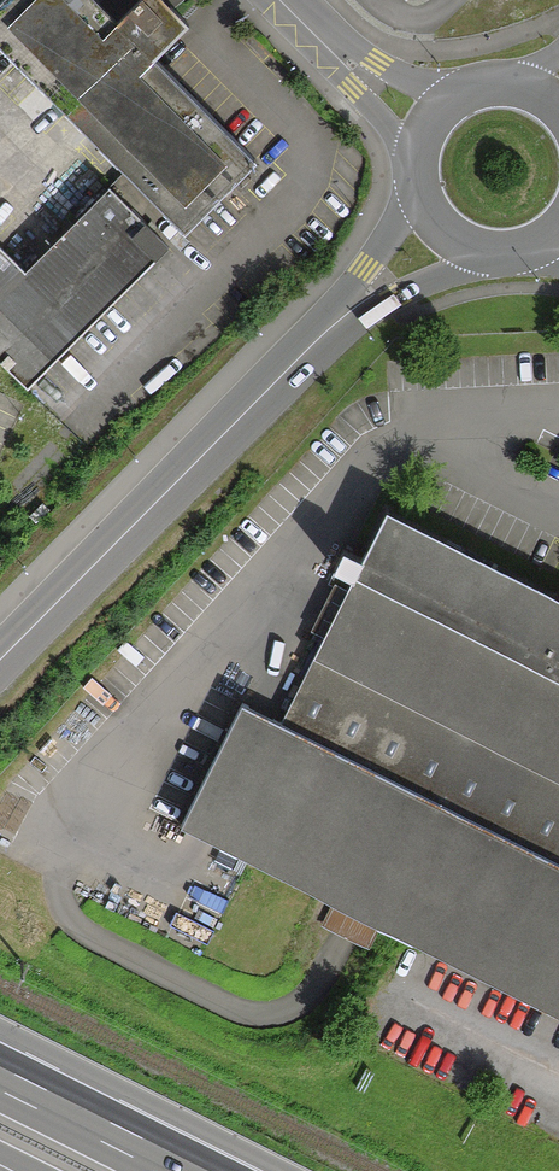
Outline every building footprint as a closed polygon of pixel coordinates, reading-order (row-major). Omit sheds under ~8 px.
[(254,165),(154,63),(188,29),(166,6),(160,0),(146,0),(118,27),(91,0),(5,0),(0,5),(0,47),(185,233),(254,165)] [(165,249),(109,192),(27,268),(0,242),(0,360),(27,387),(165,249)] [(374,519),(274,722),(233,703),(172,828),(245,863),(340,909),(381,929),(403,940),(558,1016),(558,609),(374,519)]
